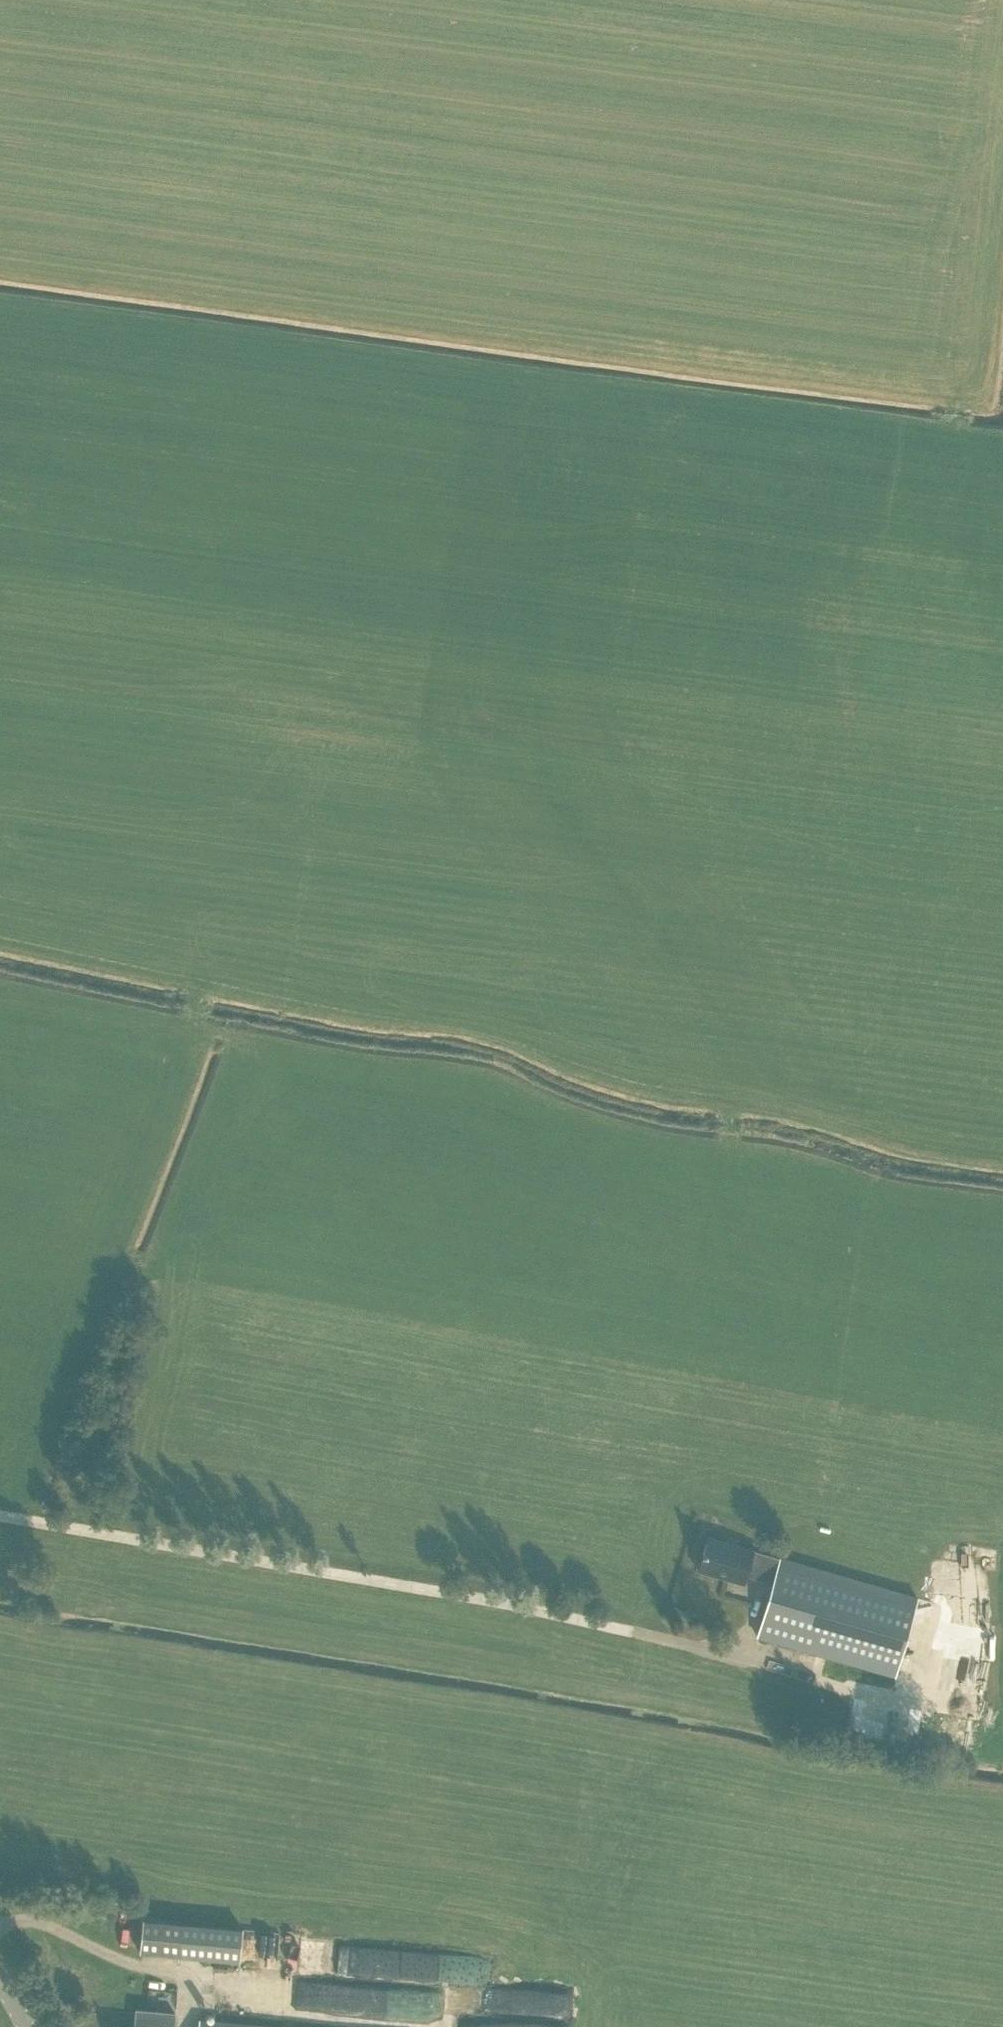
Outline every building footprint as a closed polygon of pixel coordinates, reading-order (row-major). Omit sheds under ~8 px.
[(707,1536),(697,1570),(743,1583),(746,1575),(772,1582),(756,1637),(894,1677),(917,1597),(779,1557),(779,1558),(753,1550),(707,1536)] [(857,1691),(853,1723),(870,1725),(874,1693),(857,1691)] [(915,1724),(914,1699),(895,1699),(895,1724),(915,1724)] [(142,1920),(139,1951),(179,1955),(181,1955),(240,1961),(243,1929),(184,1923),(182,1923),(142,1920)] [(433,1935),(311,1932),(310,1952),(294,1952),(293,1972),(432,1975),(433,1935)] [(391,2010),(431,2011),(431,1983),(391,1982),(391,2010)] [(175,2012),(136,2009),(134,2026),(174,2026),(175,2012)]
